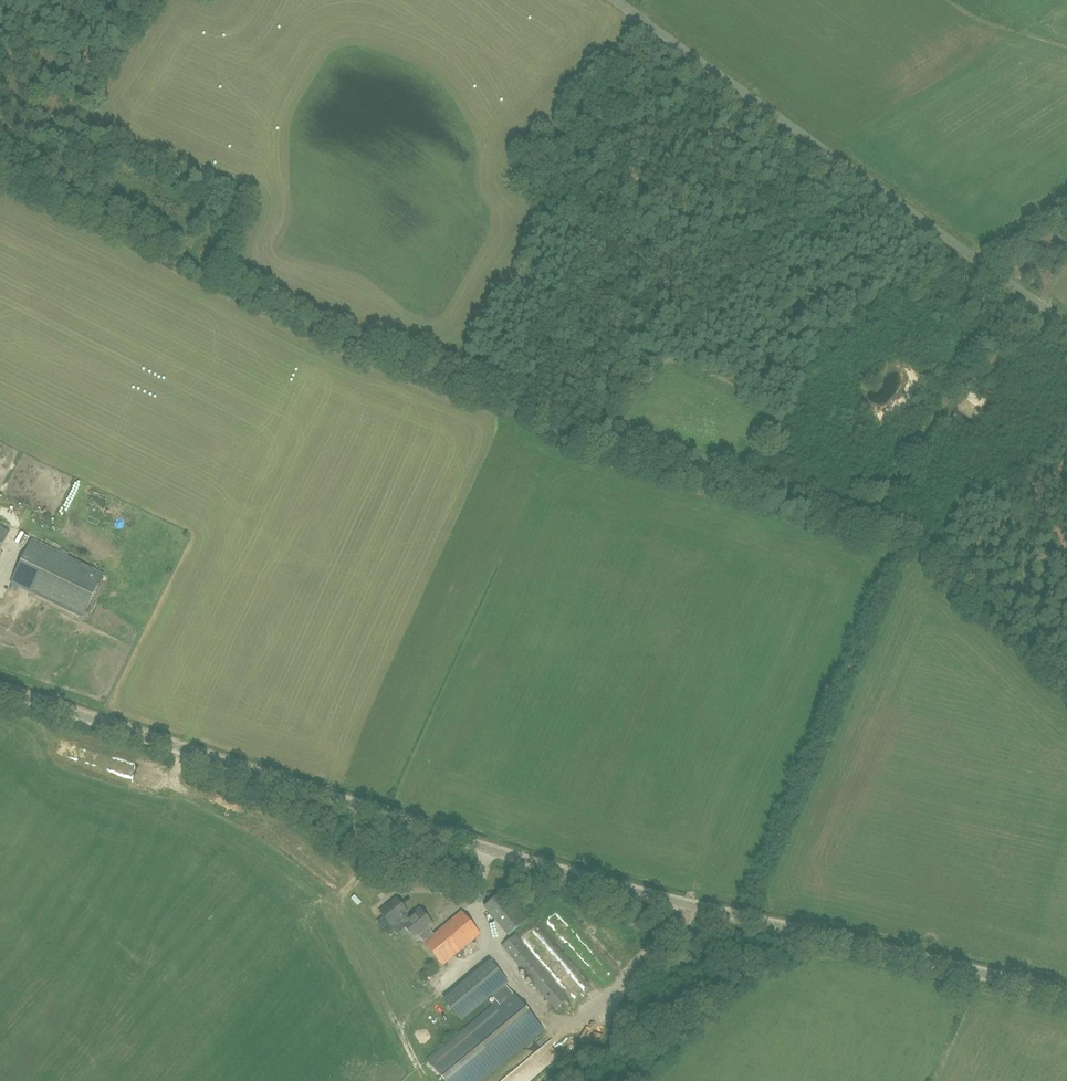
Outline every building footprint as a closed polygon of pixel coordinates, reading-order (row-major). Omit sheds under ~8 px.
[(82,617),(99,583),(103,575),(31,541),(28,548),(16,573),(11,583),(82,617)] [(484,907),(509,935),(527,920),(502,891),(484,907)] [(402,925),(411,917),(407,912),(409,910),(398,897),(379,913),(383,917),(376,922),(382,929),(388,924),(390,926),(397,919),(402,925)] [(411,917),(402,925),(401,925),(413,940),(418,937),(424,944),(423,944),(442,967),(480,935),(461,912),(433,936),(427,929),(432,925),(420,910),(411,917)] [(569,999),(517,933),(503,944),(555,1010),(569,999)] [(461,1022),(492,996),(497,1003),(510,992),(505,985),(508,983),(490,962),(444,1001),(461,1022)] [(510,1072),(517,1080),(530,1080),(558,1059),(551,1051),(554,1048),(549,1042),(510,1072)]
